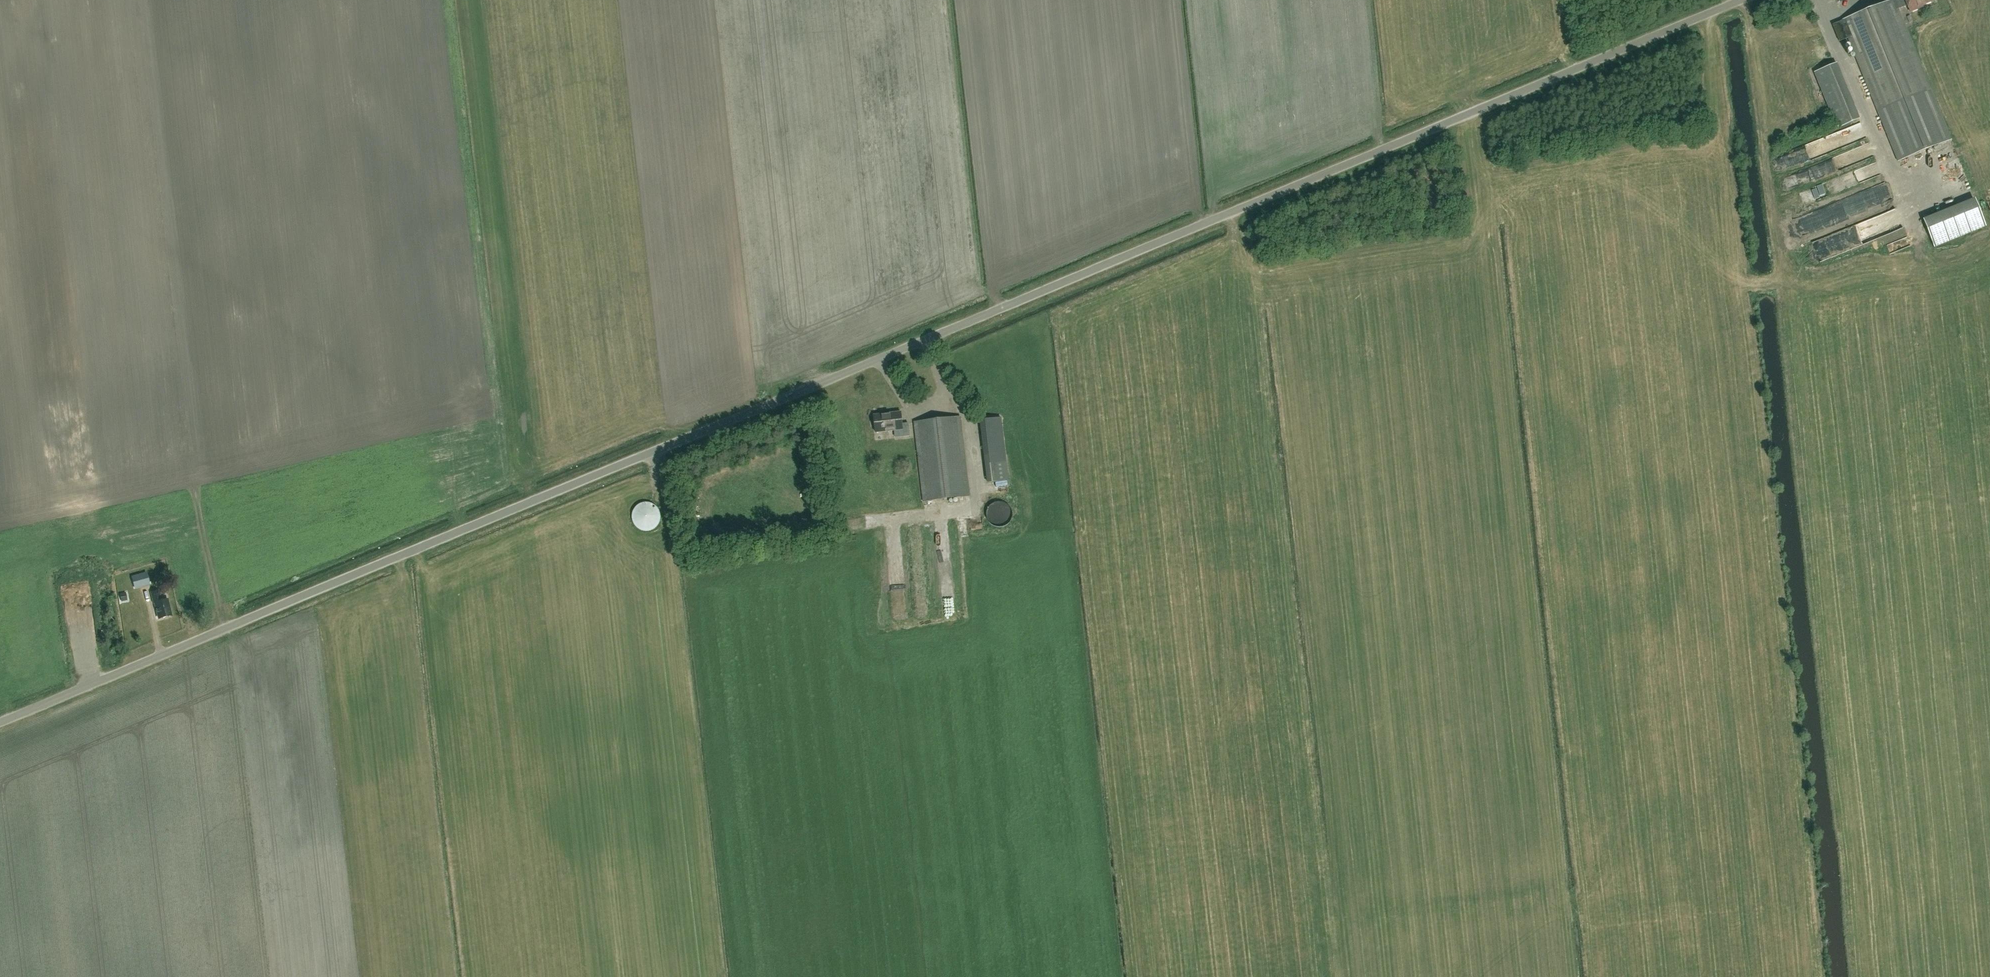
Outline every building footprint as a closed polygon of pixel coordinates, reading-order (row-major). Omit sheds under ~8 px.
[(1898,9),(1907,5),(1910,11),(1919,8),(1918,6),(1932,0),(1896,0),(1895,1),(1894,0),(1891,0),(1841,21),(1877,111),(1897,161),(1951,139),(1931,90),(1898,9)] [(1836,63),(1814,72),(1837,128),(1859,119),(1836,63)] [(1954,200),(1921,212),(1932,242),(1972,228),(1969,222),(1967,222),(1962,209),(1958,210),(1954,200)] [(1896,206),(1861,217),(1867,235),(1875,232),(1873,227),(1887,223),(1884,215),(1897,211),(1896,206)] [(904,436),(910,435),(908,423),(902,424),(901,412),(874,415),(876,432),(903,429),(904,436)] [(924,501),(969,496),(960,417),(914,422),(924,501)] [(987,514),(987,515),(987,516),(987,518),(988,519),(988,520),(989,522),(990,523),(991,524),(992,525),(994,526),(995,526),(997,527),(998,527),(1000,527),(1001,527),(1003,527),(1004,526),(1005,526),(1006,525),(1007,524),(1008,523),(1009,522),(1010,521),(1011,520),(1011,518),(1012,517),(1012,515),(1012,514),(1012,512),(1011,511),(1011,509),(1010,508),(1009,507),(1008,505),(1007,505),(1006,504),(1005,503),(1004,503),(1003,502),(1001,502),(1000,502),(998,502),(997,502),(995,502),(994,503),(993,504),(991,505),(990,506),(989,507),(988,508),(988,510),(987,511),(987,513),(987,514)] [(648,503),(643,503),(640,504),(639,505),(637,506),(636,507),(634,509),(633,512),(632,514),(632,516),(632,518),(633,521),(633,523),(635,525),(636,526),(637,527),(638,529),(640,530),(641,530),(643,531),(646,531),(648,531),(650,531),(652,530),(654,529),(656,527),(657,526),(658,524),(660,522),(660,520),(660,518),(661,517),(660,515),(660,513),(659,512),(659,510),(657,508),(656,507),(654,505),(652,504),(650,503),(648,503)] [(131,577),(134,590),(150,585),(146,573),(131,577)] [(158,586),(159,591),(151,593),(153,603),(155,603),(159,619),(171,616),(167,599),(169,599),(167,591),(165,584),(158,586)]
